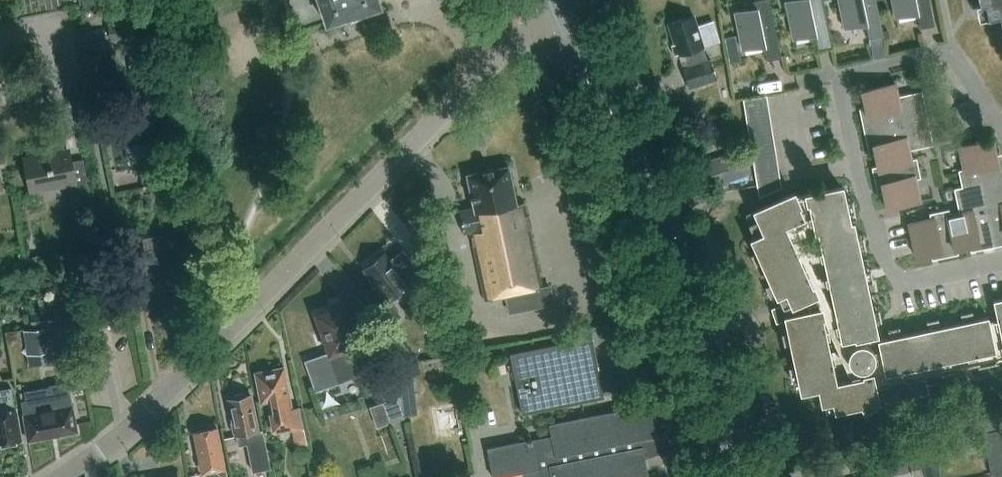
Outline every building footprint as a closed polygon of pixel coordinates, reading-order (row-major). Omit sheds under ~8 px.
[(326,24),(381,6),(379,0),(317,0),(326,24)] [(782,57),(770,0),(756,0),(754,0),(755,2),(755,1),(756,7),(735,12),(743,49),(764,44),(767,59),(766,59),(767,60),(782,57)] [(833,46),(823,0),(791,0),(786,1),(794,38),(815,33),(818,48),(818,49),(833,46)] [(884,35),(877,0),(839,0),(845,27),(866,23),(869,37),(869,39),(884,35)] [(896,17),(917,12),(920,26),(920,27),(920,28),(935,25),(930,0),(892,0),(896,17)] [(987,13),(985,13),(985,14),(998,12),(1001,29),(1001,0),(984,0),(987,13)] [(717,78),(711,58),(708,59),(704,47),(704,46),(720,41),(713,20),(697,25),(694,15),(669,23),(675,43),(672,44),(675,54),(679,53),(679,55),(685,53),(689,65),(683,67),(689,87),(717,78)] [(136,18),(108,24),(111,40),(139,34),(136,18)] [(736,34),(726,36),(728,49),(738,47),(736,34)] [(132,106),(120,108),(125,142),(138,140),(141,156),(160,152),(147,73),(134,75),(137,93),(138,93),(140,105),(132,106)] [(737,82),(735,87),(736,92),(742,96),(748,95),(750,91),(749,85),(743,81),(737,82)] [(861,113),(865,130),(928,117),(922,90),(921,91),(921,93),(910,95),(910,94),(909,94),(909,95),(898,97),(896,83),(862,90),(867,114),(863,115),(862,113),(861,113)] [(743,98),(745,112),(769,109),(767,94),(743,98)] [(748,125),(771,121),(769,109),(745,112),(748,125)] [(873,145),(878,167),(912,160),(909,147),(920,145),(920,146),(921,146),(921,145),(932,143),(932,145),(934,144),(928,117),(865,130),(868,148),(870,148),(869,146),(873,145)] [(748,125),(750,138),(773,134),(771,121),(748,125)] [(775,147),(773,134),(750,138),(752,151),(775,147)] [(981,182),(1001,178),(1001,162),(998,163),(993,139),(959,147),(964,170),(960,171),(960,169),(959,170),(962,186),(981,182)] [(66,147),(27,155),(34,191),(72,183),(75,198),(89,196),(82,160),(69,163),(66,147)] [(754,164),(777,160),(777,159),(775,147),(752,151),(754,164)] [(743,149),(709,160),(717,185),(751,173),(743,149)] [(912,160),(878,167),(874,168),(874,166),(872,166),(877,186),(878,186),(878,184),(881,183),(886,207),(920,200),(915,176),(919,175),(920,177),(921,177),(917,157),(916,158),(916,159),(912,160)] [(756,176),(779,173),(777,160),(754,164),(756,176)] [(474,206),(459,210),(463,232),(471,230),(485,300),(507,295),(510,311),(547,303),(544,288),(543,287),(542,287),(525,202),(524,202),(517,203),(509,165),(467,174),(474,206)] [(779,173),(756,176),(759,196),(782,186),(779,173)] [(981,182),(995,245),(1001,244),(1001,178),(981,182)] [(962,212),(949,214),(956,248),(978,244),(979,247),(977,248),(978,249),(995,245),(981,182),(962,186),(954,188),(955,189),(957,189),(959,200),(958,200),(958,201),(959,201),(962,212)] [(165,184),(142,188),(167,196),(165,184)] [(814,231),(817,231),(841,340),(876,333),(852,222),(849,222),(842,186),(806,193),(814,231)] [(777,294),(783,308),(816,293),(786,225),(805,217),(794,192),(755,209),(759,218),(748,223),(755,237),(752,238),(758,252),(752,255),(752,254),(751,255),(756,266),(757,265),(763,262),(773,284),(767,287),(766,286),(765,287),(770,297),(771,297),(771,296),(777,294)] [(958,252),(957,252),(956,248),(949,214),(948,210),(950,210),(949,209),(930,213),(930,214),(932,214),(933,218),(909,223),(916,257),(940,252),(941,256),(939,256),(939,257),(958,253),(958,252)] [(173,213),(159,216),(163,240),(177,238),(173,213)] [(161,248),(168,287),(184,284),(177,245),(161,248)] [(168,287),(161,248),(144,251),(151,290),(168,287)] [(391,299),(418,278),(424,273),(405,250),(391,261),(385,254),(366,269),(391,299)] [(43,254),(28,257),(30,270),(45,267),(43,254)] [(69,322),(67,307),(64,308),(62,296),(38,300),(39,311),(31,313),(33,327),(69,322)] [(1001,341),(1001,297),(993,299),(1001,341)] [(388,300),(376,310),(385,322),(388,325),(401,315),(388,300)] [(354,371),(355,375),(356,375),(372,369),(363,345),(359,346),(355,336),(357,335),(354,325),(352,326),(344,304),(317,314),(325,336),(322,336),(326,347),(328,346),(330,351),(304,360),(313,385),(354,371)] [(872,404),(874,404),(873,402),(873,400),(877,400),(877,398),(885,397),(886,401),(928,392),(925,378),(925,377),(907,381),(906,379),(907,379),(906,378),(886,382),(887,383),(887,385),(875,388),(871,373),(836,381),(821,308),(786,315),(789,331),(782,332),(782,331),(781,331),(783,343),(785,343),(785,342),(791,341),(796,364),(790,366),(789,365),(788,365),(791,377),(792,377),(792,376),(798,375),(802,390),(819,386),(822,401),(834,399),(836,408),(864,402),(865,406),(863,407),(864,408),(872,404)] [(878,340),(885,375),(996,351),(988,316),(878,340)] [(52,351),(48,326),(23,330),(27,355),(52,351)] [(603,390),(605,390),(603,379),(600,380),(599,372),(598,372),(591,337),(509,354),(521,415),(587,401),(587,402),(604,398),(603,390)] [(848,354),(848,356),(848,358),(849,360),(849,362),(851,364),(852,366),(854,367),(855,368),(857,369),(859,369),(861,369),(864,369),(866,368),(867,368),(869,366),(871,365),(872,363),(873,362),(874,360),(874,358),(875,356),(874,353),(874,351),(873,349),(872,347),(870,346),(869,345),(867,343),(865,343),(863,342),(861,342),(859,342),(857,343),(855,344),(853,345),(851,346),(850,348),(849,350),(848,352),(848,354)] [(291,408),(284,368),(257,373),(262,401),(271,400),(277,431),(303,426),(299,406),(291,408)] [(400,380),(380,387),(385,401),(388,410),(403,405),(400,380)] [(29,440),(52,436),(76,431),(67,383),(49,386),(49,387),(25,392),(27,401),(22,402),(29,440)] [(21,440),(11,389),(0,391),(0,444),(2,446),(7,445),(9,442),(21,440)] [(263,430),(258,431),(250,394),(244,395),(244,393),(234,395),(234,397),(229,398),(234,423),(231,423),(233,433),(236,432),(238,446),(247,444),(253,472),(270,468),(263,430)] [(487,448),(493,476),(497,476),(523,472),(524,476),(643,476),(648,476),(643,455),(678,442),(674,432),(668,400),(548,425),(550,436),(531,440),(530,439),(487,448)] [(455,407),(438,412),(442,428),(460,423),(455,407)] [(987,423),(975,426),(976,434),(981,433),(989,431),(987,423)] [(217,427),(193,432),(199,461),(198,464),(199,470),(201,471),(202,474),(209,472),(210,476),(227,476),(217,427)] [(989,431),(981,433),(991,475),(995,474),(995,476),(1001,476),(1001,429),(989,431)] [(918,451),(908,453),(914,476),(916,476),(924,475),(918,451)] [(892,474),(907,471),(904,454),(860,464),(862,476),(892,476),(892,474)]
